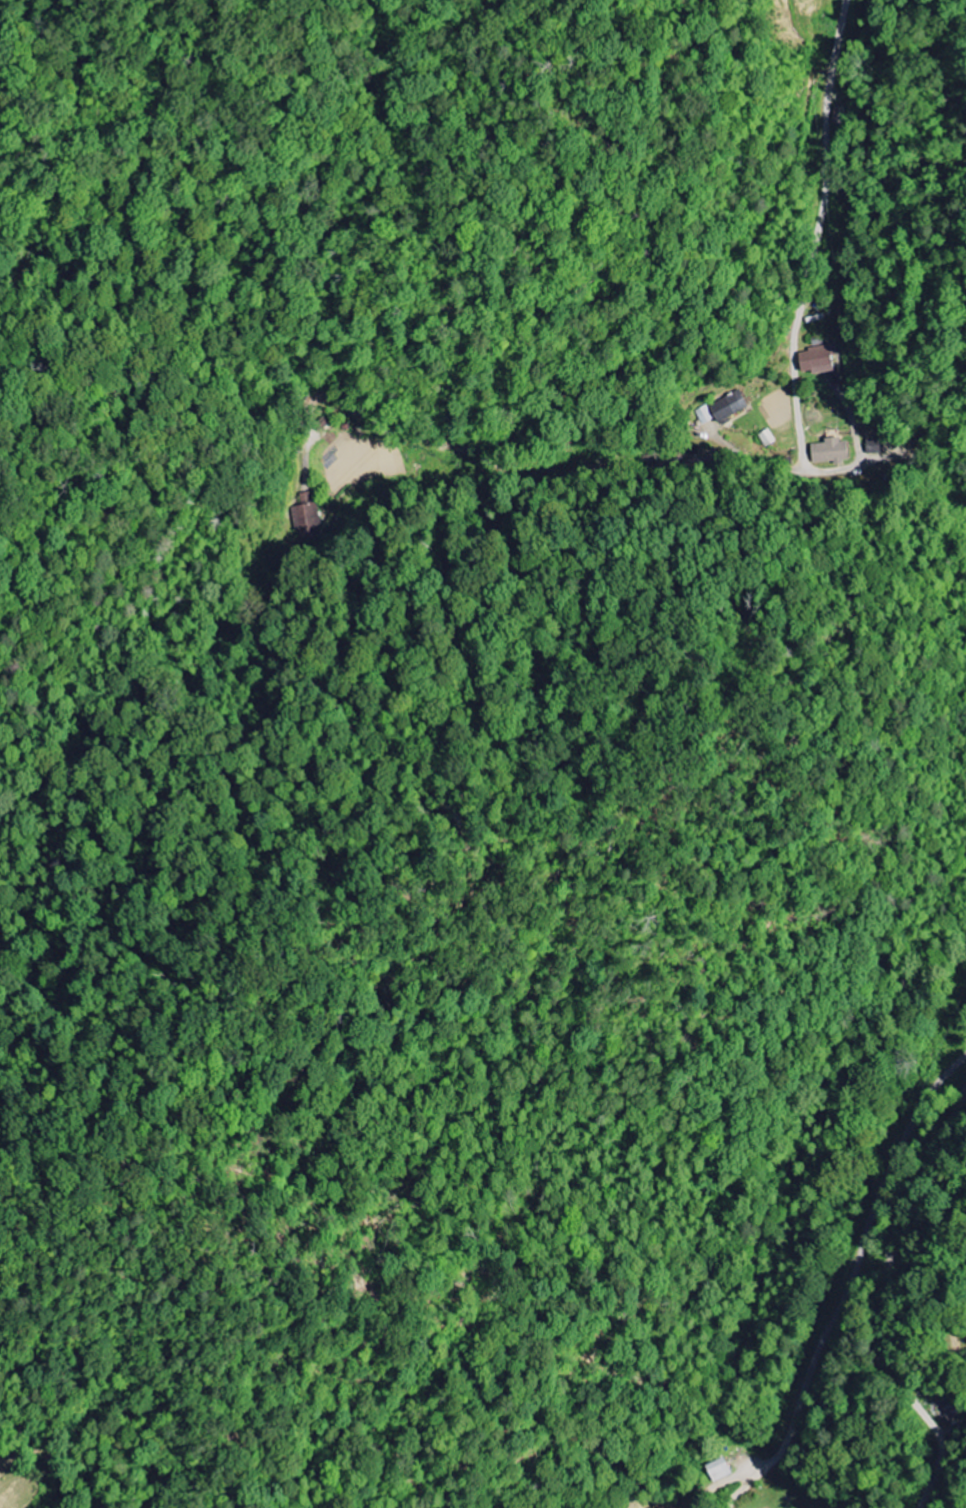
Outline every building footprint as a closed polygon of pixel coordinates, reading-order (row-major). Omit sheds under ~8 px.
[(834,373),(832,358),(836,357),(835,346),(798,351),(801,374),(812,372),(812,375),(834,373)] [(717,423),(748,409),(740,391),(709,405),(717,423)] [(713,421),(708,406),(696,410),(701,425),(713,421)] [(811,445),(813,467),(849,464),(847,439),(823,441),(824,444),(811,445)] [(881,440),(866,440),(866,454),(881,454),(881,440)] [(707,1465),(712,1482),(731,1476),(726,1459),(707,1465)]
